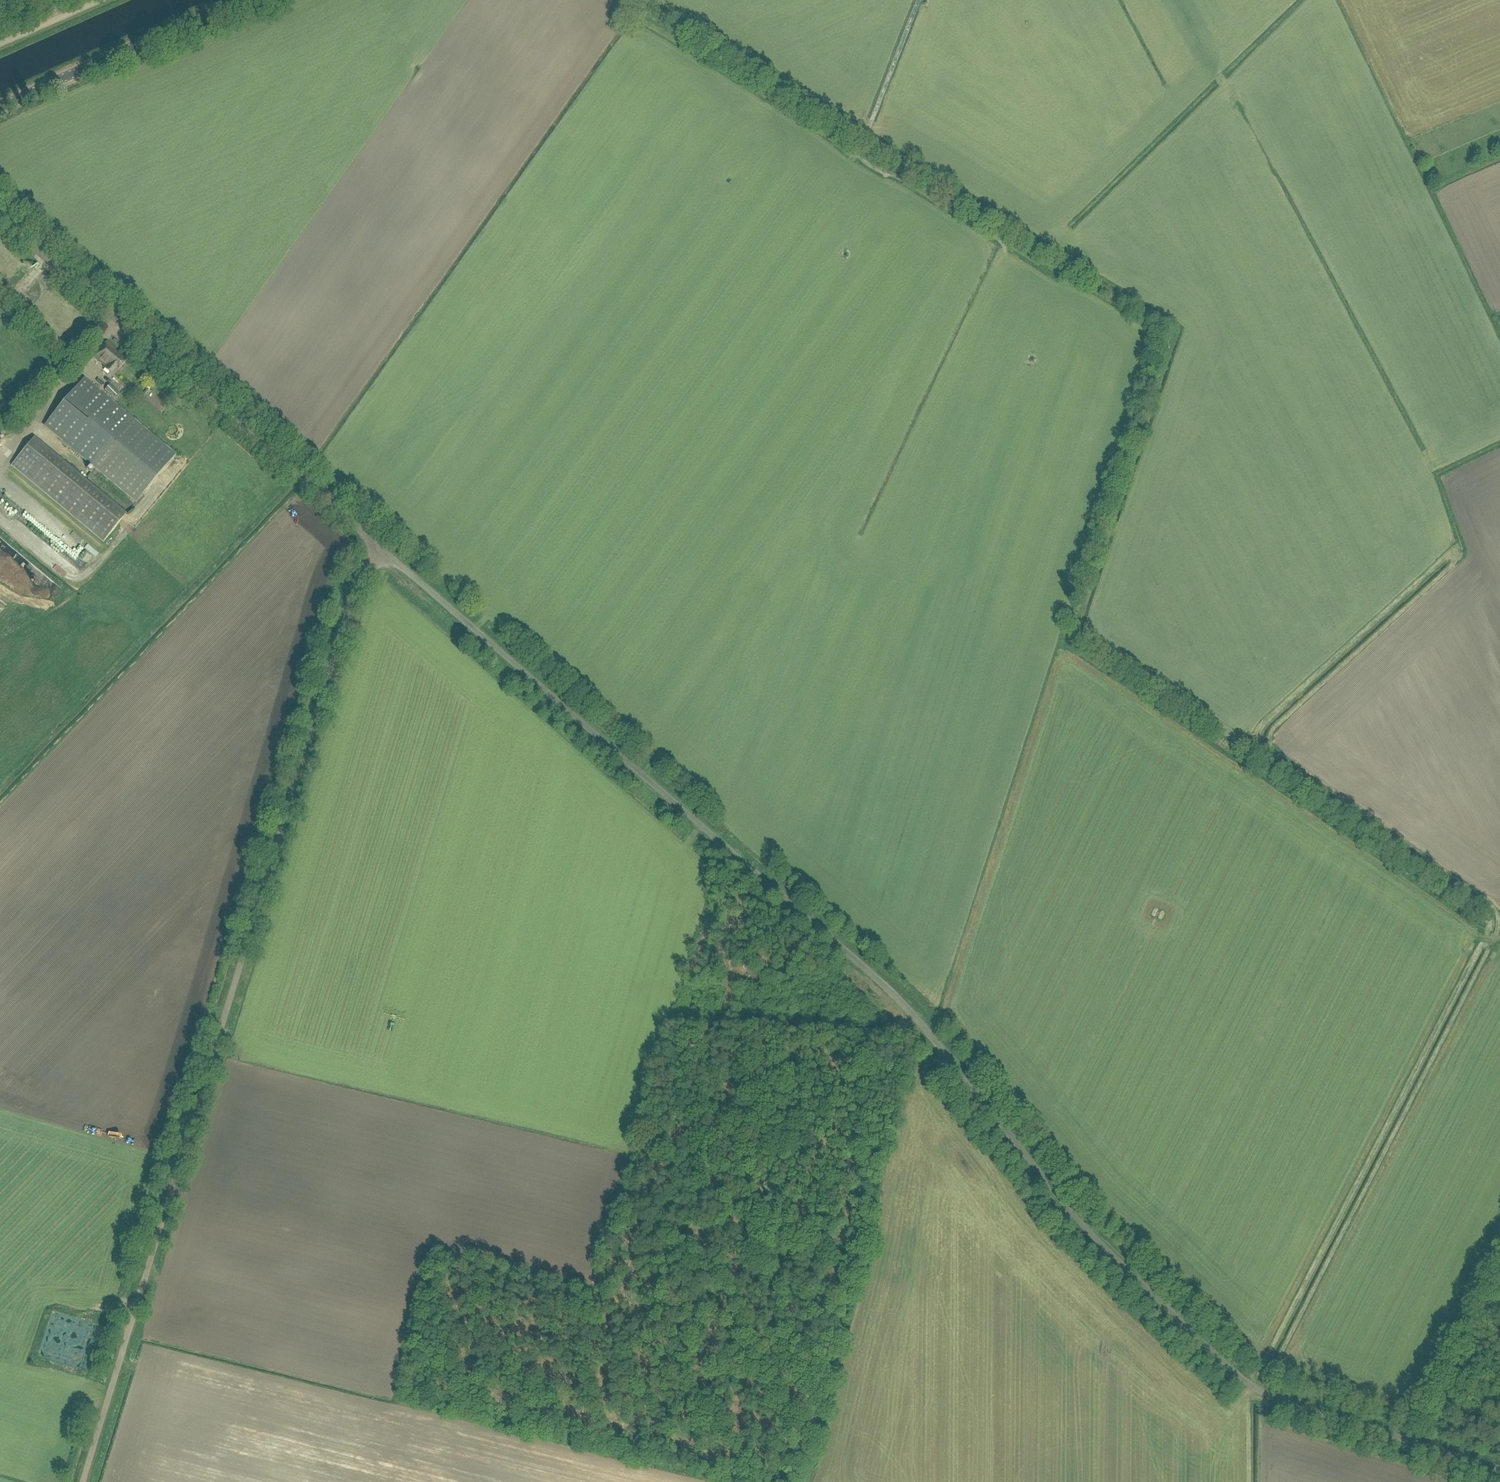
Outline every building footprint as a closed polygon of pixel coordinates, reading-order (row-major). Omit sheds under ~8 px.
[(115,349),(108,343),(94,358),(104,367),(103,368),(113,377),(126,362),(114,351),(115,349)] [(176,455),(85,379),(44,428),(135,504),(176,455)] [(119,394),(109,386),(104,392),(113,400),(119,394)] [(125,514),(35,438),(11,467),(101,542),(125,514)]
